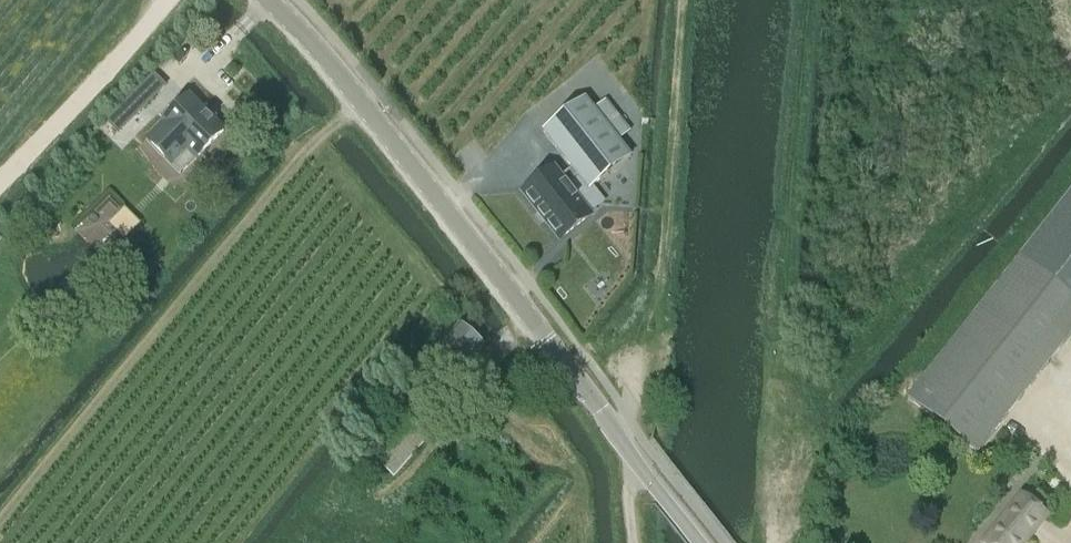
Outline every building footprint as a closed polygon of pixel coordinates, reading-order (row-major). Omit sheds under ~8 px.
[(173,168),(189,152),(196,159),(223,132),(188,98),(161,125),(146,141),(173,168)] [(586,100),(544,133),(572,169),(579,177),(589,190),(632,157),(619,141),(629,133),(604,102),(594,110),(586,100)] [(568,186),(579,177),(572,169),(561,178),(554,169),(523,194),(560,241),(592,217),(568,186)] [(104,221),(122,210),(114,197),(96,209),(104,221)] [(1028,262),(915,402),(984,458),(1070,351),(1070,210),(1028,262)] [(457,379),(483,348),(459,327),(432,358),(433,359),(421,372),(443,392),(456,378),(457,379)] [(394,477),(445,418),(416,394),(365,453),(394,477)] [(993,542),(1033,542),(1052,520),(1028,500),(993,542)]
